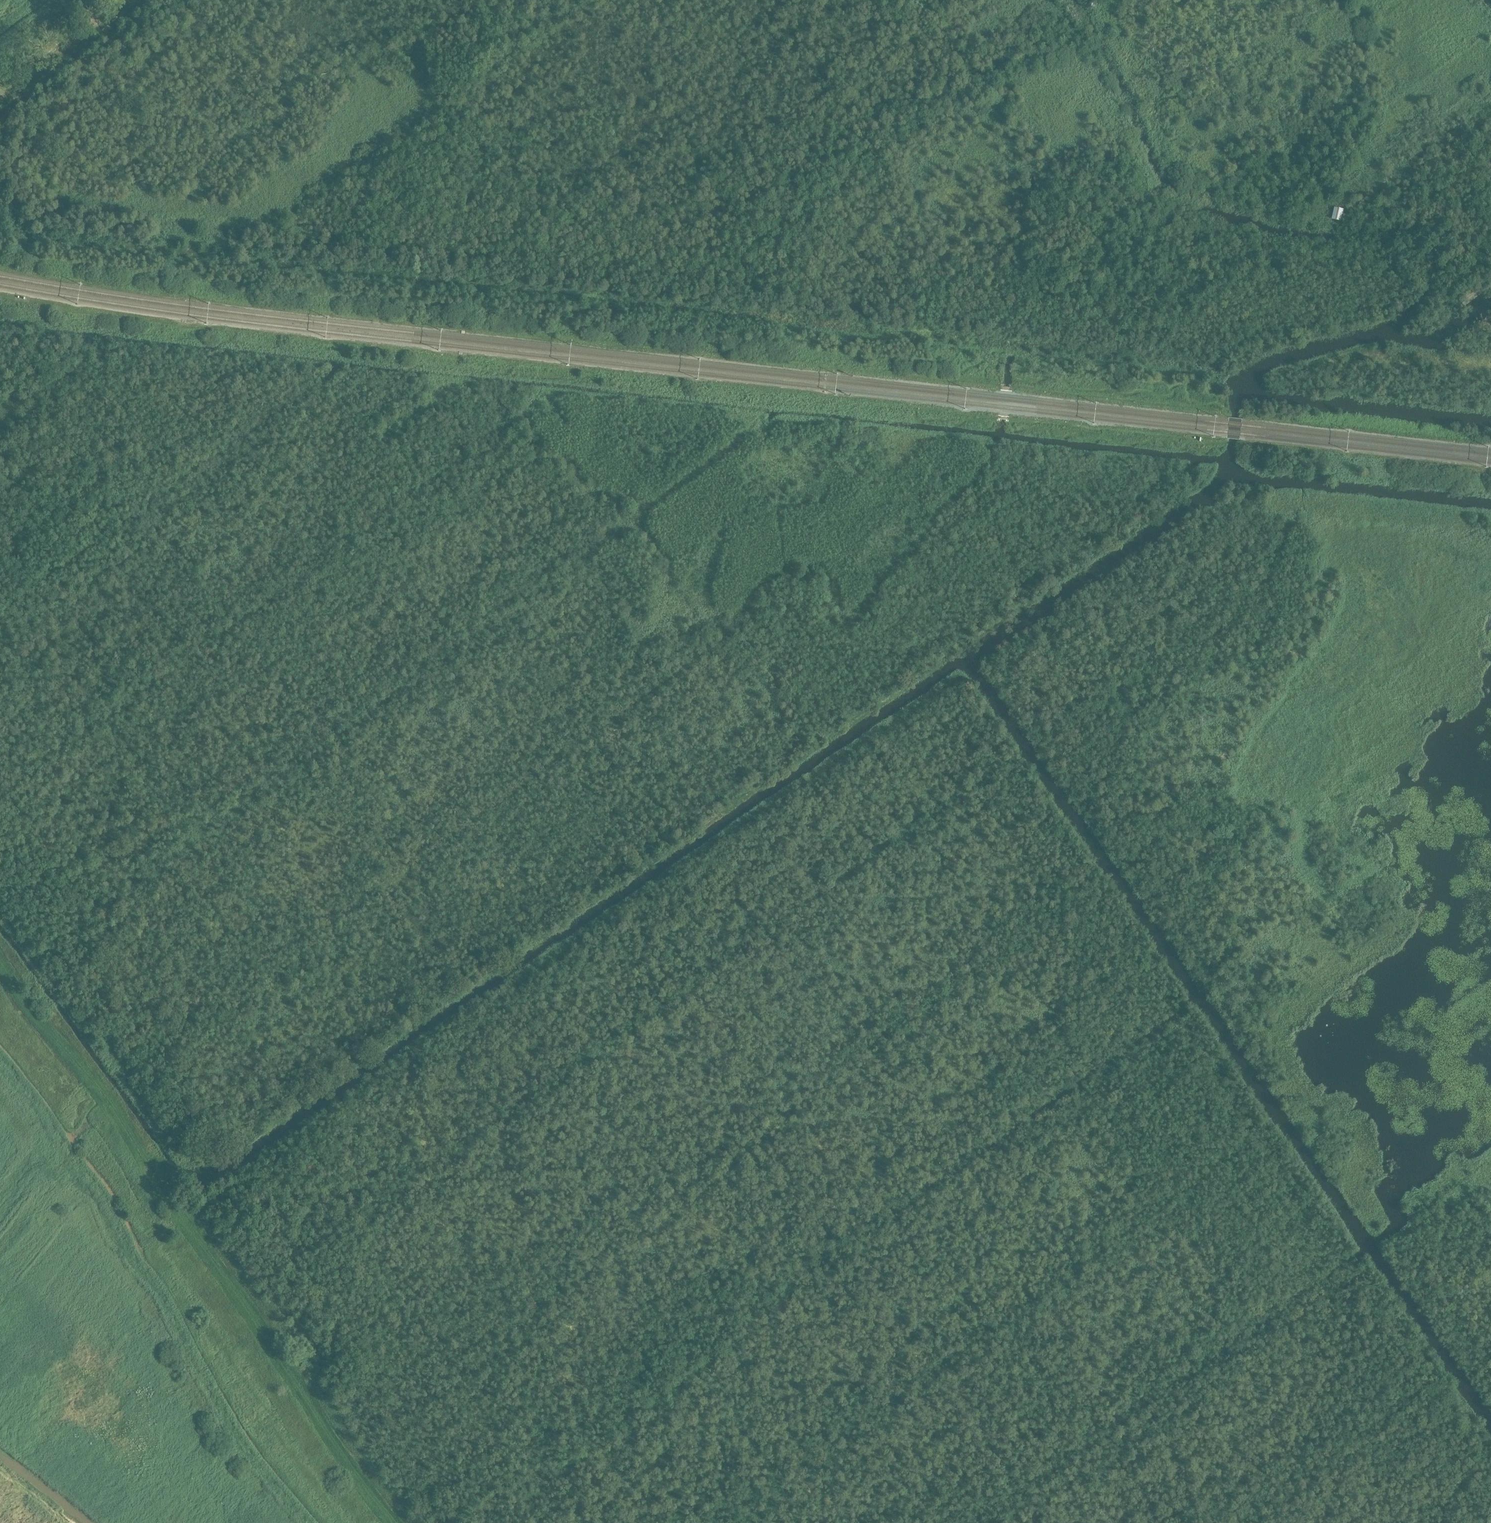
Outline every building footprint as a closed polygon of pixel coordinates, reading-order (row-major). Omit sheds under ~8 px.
[(1346,209),(1336,207),(1333,219),(1343,221),(1346,209)]
